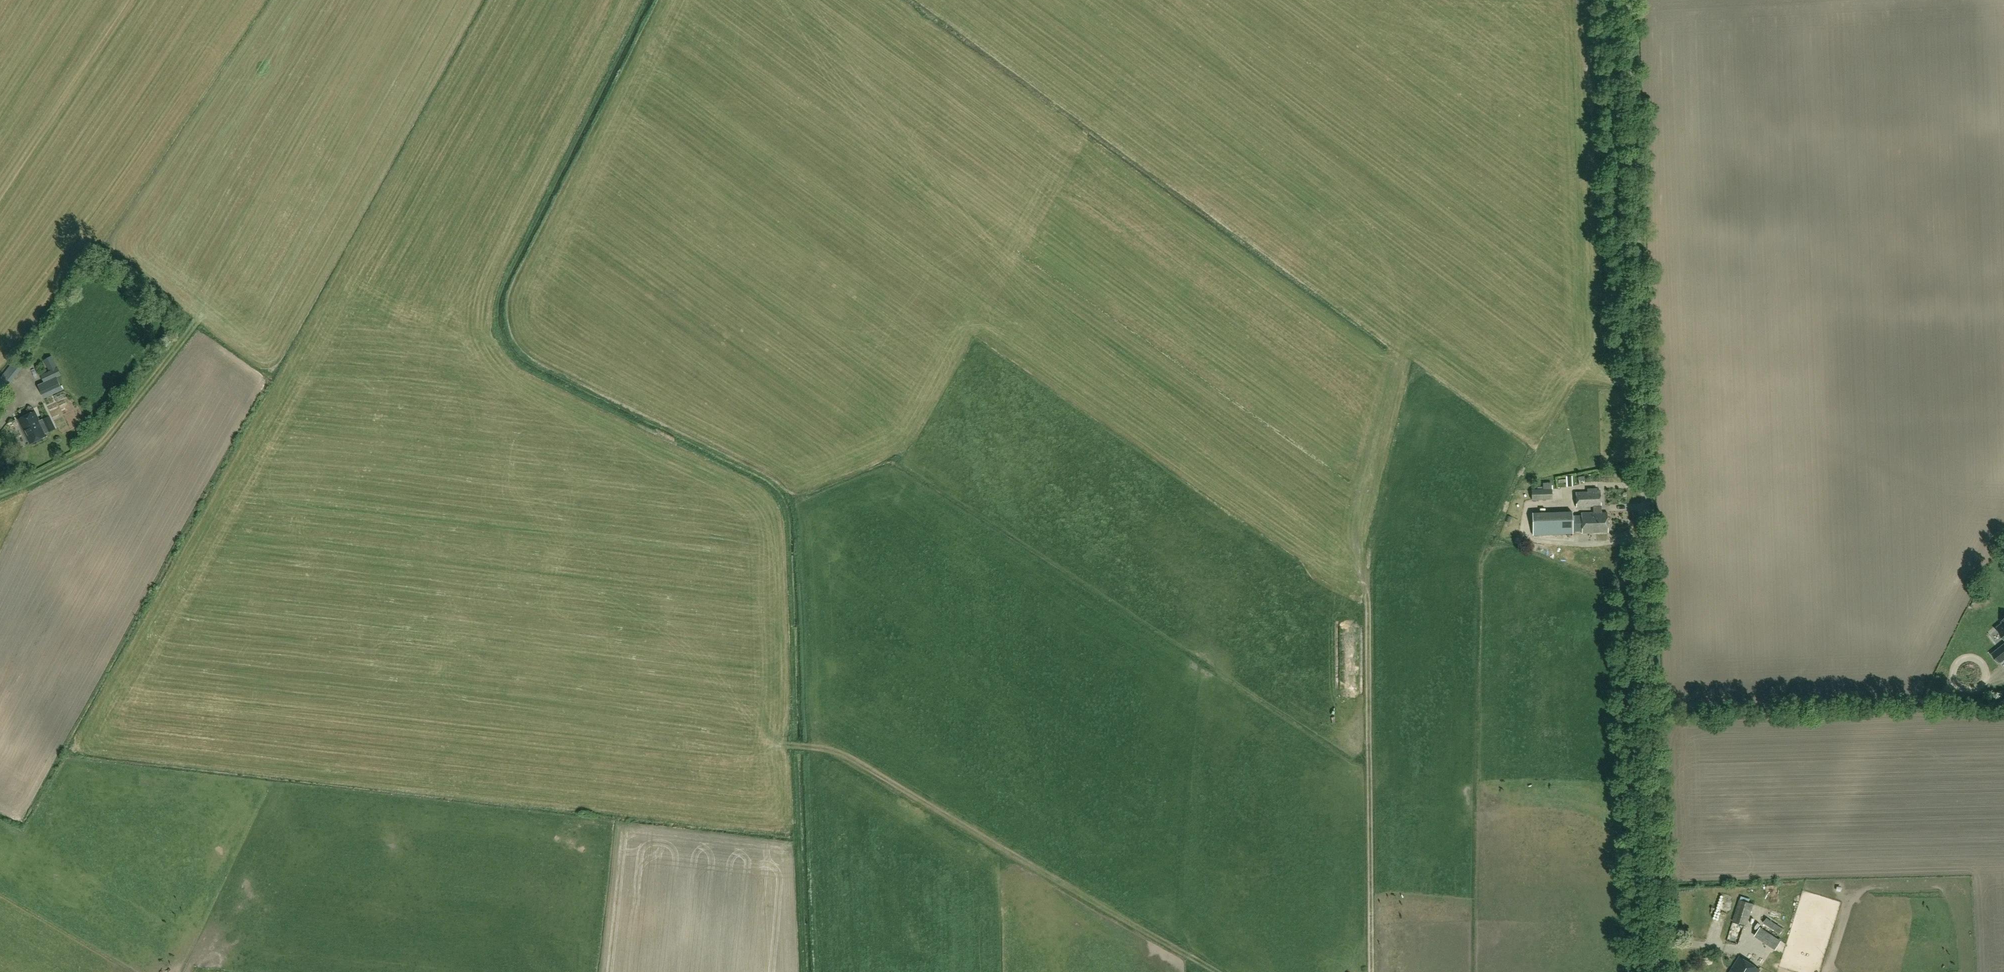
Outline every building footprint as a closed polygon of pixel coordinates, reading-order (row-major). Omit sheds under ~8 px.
[(24,366),(16,359),(0,379),(0,390),(2,392),(24,366)] [(47,380),(60,373),(58,368),(45,374),(47,380)] [(44,398),(62,390),(57,377),(38,385),(44,398)] [(67,391),(56,395),(58,400),(69,397),(67,391)] [(35,411),(18,418),(29,443),(46,436),(45,434),(55,429),(50,417),(40,421),(35,411)] [(1576,507),(1593,506),(1600,506),(1600,491),(1597,492),(1596,488),(1586,488),(1587,492),(1576,493),(1576,507)] [(1551,489),(1531,490),(1532,500),(1551,499),(1551,489)] [(1600,512),(1600,506),(1593,506),(1593,513),(1581,513),(1581,516),(1572,516),(1572,512),(1532,514),(1533,535),(1573,534),(1573,532),(1581,531),(1581,533),(1607,532),(1606,512),(1600,512)] [(2003,659),(2003,645),(1993,654),(1999,662),(2003,659)] [(1743,925),(1747,926),(1753,905),(1739,900),(1727,941),(1738,943),(1741,932),(1743,925)] [(1773,921),(1770,928),(1780,933),(1784,926),(1773,921)] [(1756,936),(1772,946),(1778,938),(1762,928),(1756,936)] [(1759,970),(1740,957),(1730,971),(1758,971),(1759,970)]
